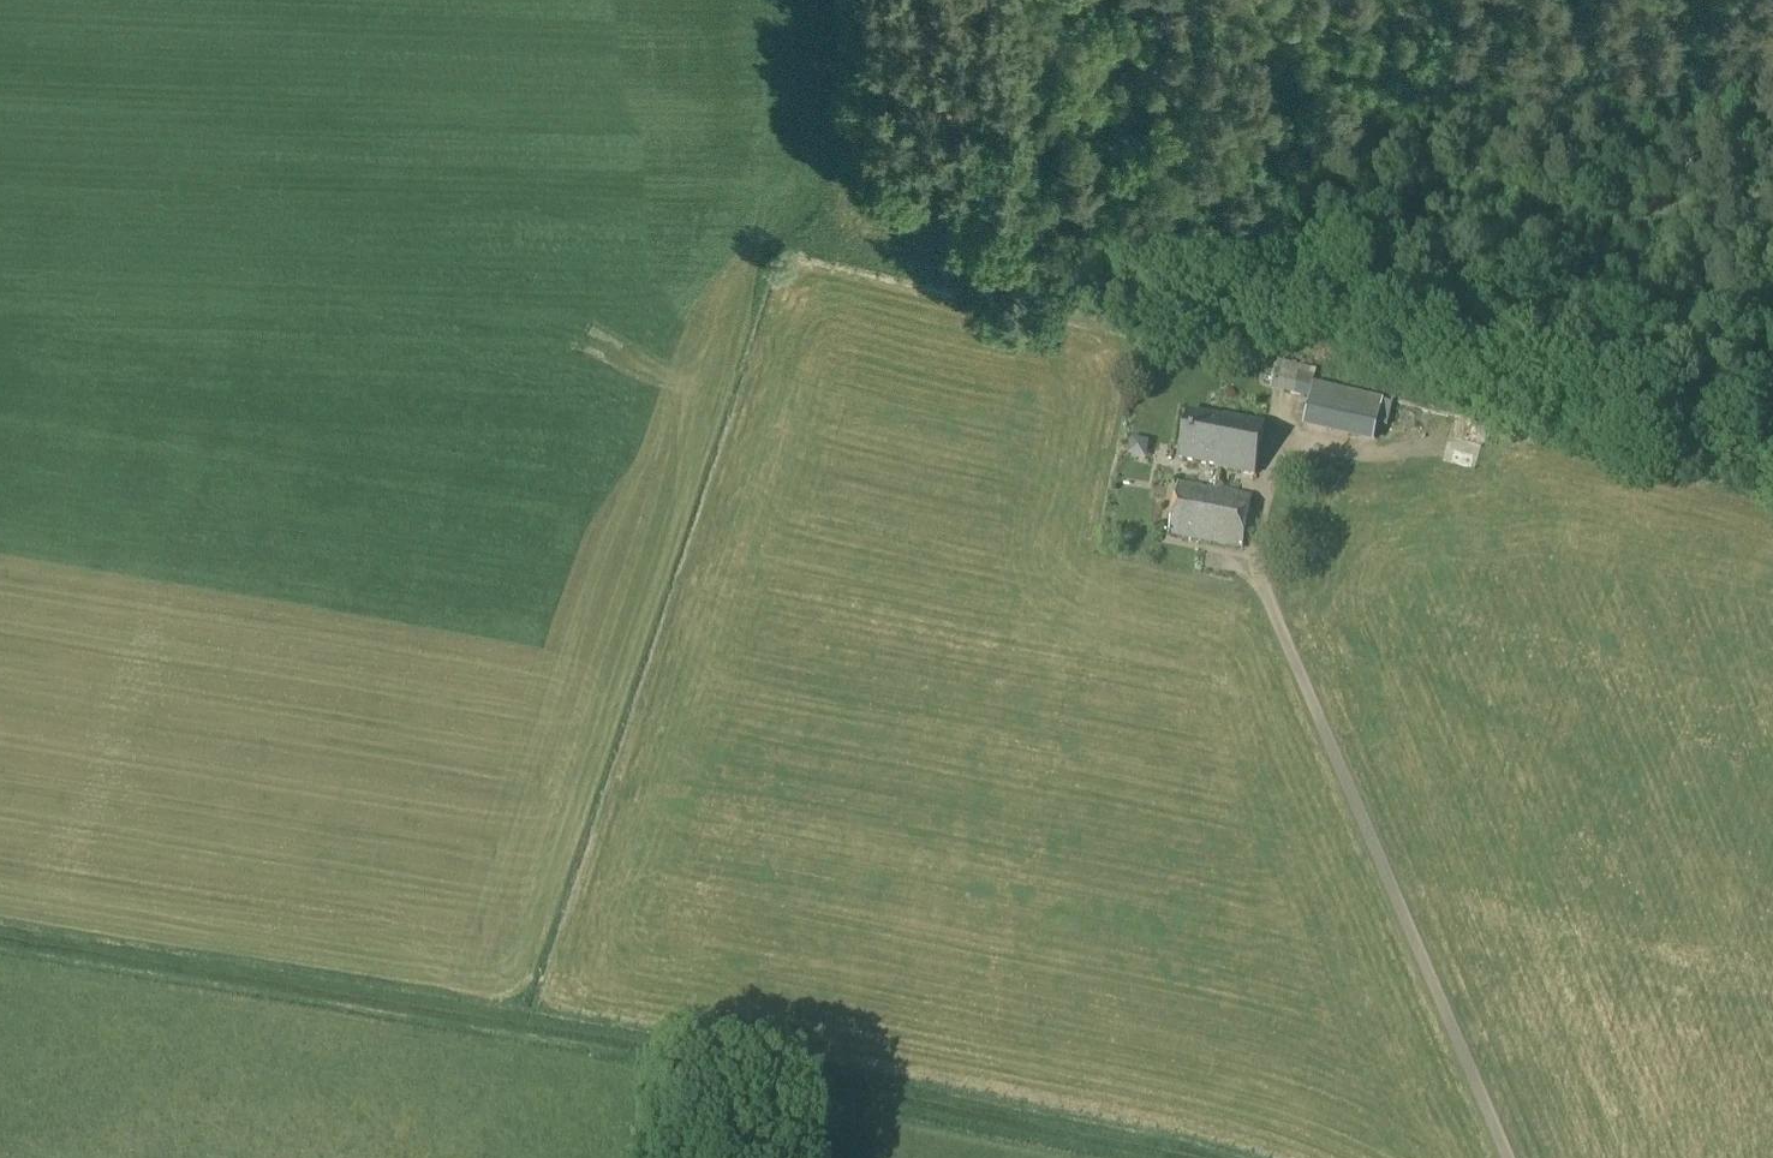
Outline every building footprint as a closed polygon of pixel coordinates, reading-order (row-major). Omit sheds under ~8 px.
[(1372,446),(1382,402),(1312,386),(1315,372),(1277,363),(1269,391),(1308,401),(1302,429),(1372,446)] [(1222,420),(1188,414),(1179,461),(1255,475),(1264,425),(1223,417),(1222,420)] [(1242,551),(1251,498),(1177,485),(1168,538),(1242,551)]
